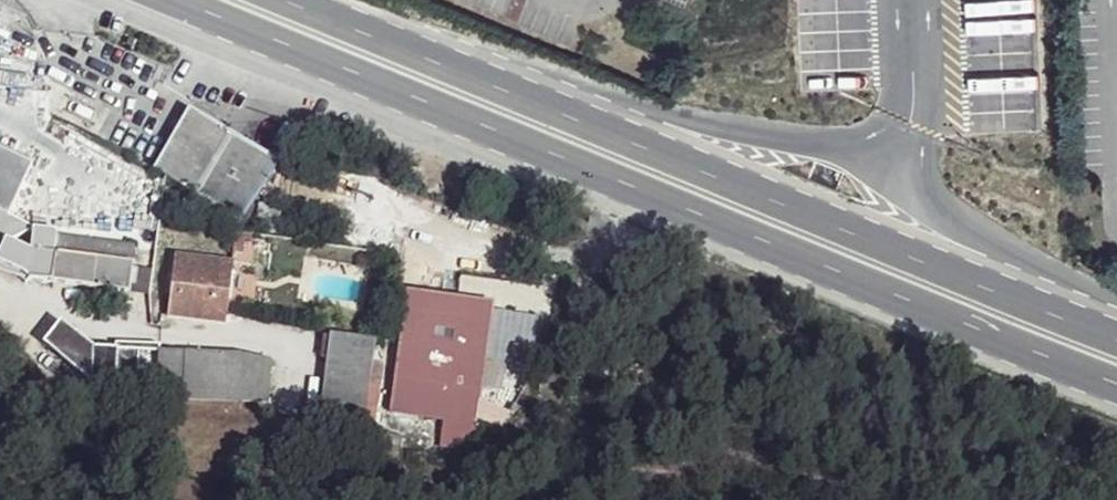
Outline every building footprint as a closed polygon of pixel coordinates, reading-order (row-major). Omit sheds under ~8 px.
[(273,153),(179,109),(149,171),(191,193),(237,215),(268,162),(273,153)] [(0,154),(0,217),(1,217),(9,220),(34,170),(0,154)] [(237,215),(191,193),(206,210),(235,222),(237,215)] [(5,239),(0,250),(0,262),(26,274),(29,280),(52,283),(56,256),(58,233),(32,230),(30,251),(5,239)] [(227,239),(158,232),(156,249),(225,256),(227,239)] [(230,262),(174,255),(168,317),(223,323),(230,262)] [(133,266),(56,256),(52,283),(129,292),(133,266)] [(489,307),(404,298),(390,416),(476,425),(489,307)] [(92,353),(61,320),(46,343),(89,381),(92,353)] [(373,345),(329,340),(319,424),(362,429),(373,345)] [(240,357),(92,353),(89,381),(175,389),(175,398),(232,400),(240,357)] [(285,410),(268,406),(264,421),(281,423),(285,410)]
